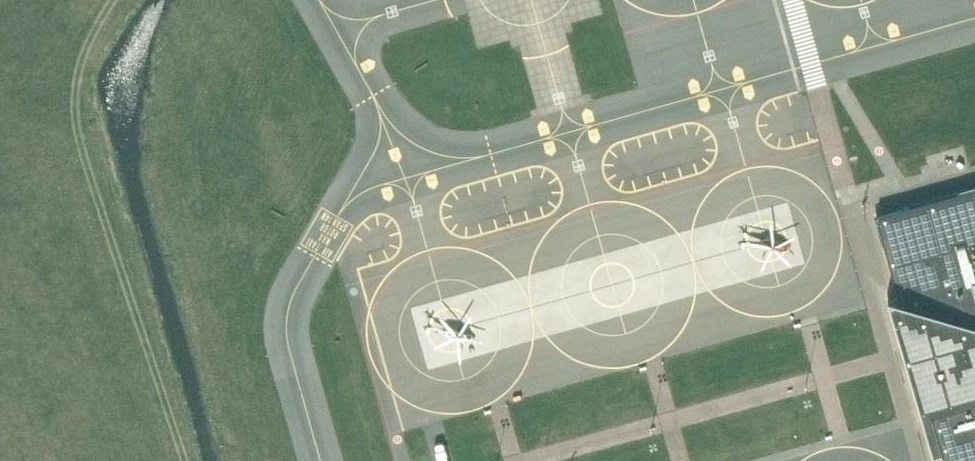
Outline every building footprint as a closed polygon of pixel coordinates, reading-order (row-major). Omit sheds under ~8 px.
[(876,216),(899,296),(887,293),(933,455),(943,453),(945,460),(974,460),(974,188),(876,216)]
